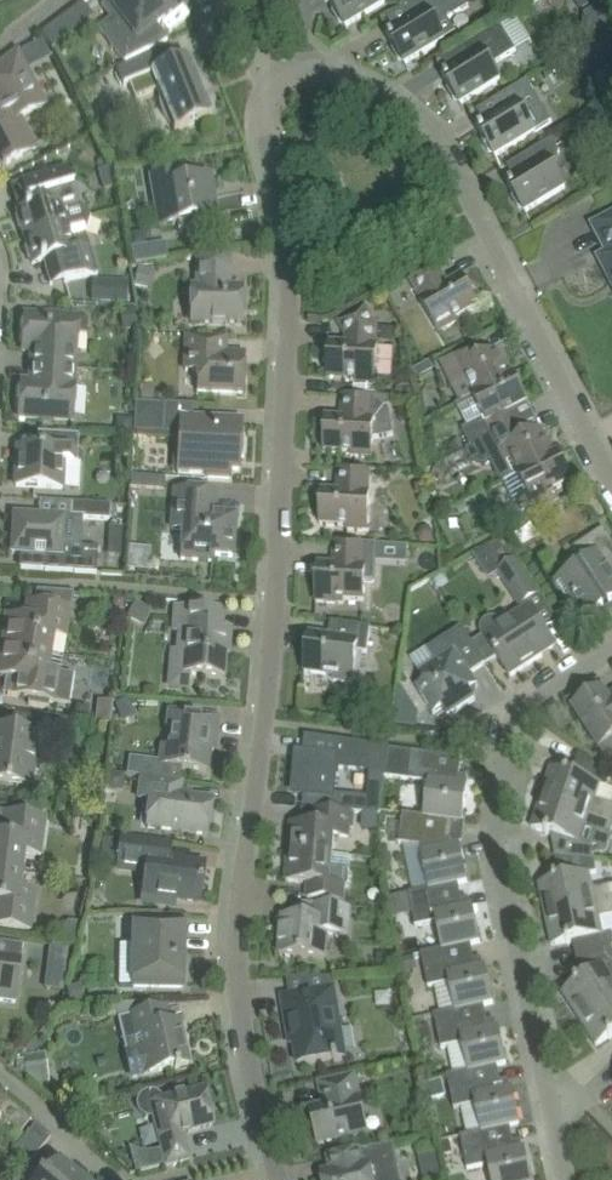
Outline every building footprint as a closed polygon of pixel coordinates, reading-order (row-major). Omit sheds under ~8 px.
[(119,13),(100,28),(126,61),(169,39),(158,23),(173,12),(164,0),(110,0),(119,13)] [(330,1),(331,4),(334,8),(335,10),(334,14),(339,23),(343,23),(346,27),(347,27),(367,14),(386,3),(385,0),(384,0),(329,0),(330,1)] [(406,64),(445,40),(435,24),(446,17),(448,20),(469,6),(465,0),(418,0),(407,6),(415,19),(387,36),(391,41),(390,42),(393,46),(393,45),(394,47),(393,51),(399,60),(403,61),(405,65),(406,64)] [(57,20),(46,29),(55,42),(67,33),(57,20)] [(461,105),(482,92),(501,80),(492,66),(517,51),(500,23),(483,34),(463,47),(470,59),(443,76),(446,81),(446,82),(448,86),(449,86),(449,87),(449,91),(454,100),(458,101),(461,105)] [(1,167),(3,169),(7,167),(6,164),(36,148),(19,117),(45,104),(29,73),(26,68),(18,52),(0,66),(0,167),(1,167)] [(166,114),(172,122),(176,130),(213,114),(190,57),(153,72),(146,57),(118,69),(125,85),(130,83),(136,98),(159,89),(161,95),(162,105),(166,114)] [(527,81),(519,86),(498,99),(505,112),(478,128),(481,134),(480,134),(483,138),(484,139),(483,143),(489,152),(493,153),(496,157),(517,144),(536,132),(526,116),(542,106),(527,81)] [(329,109),(320,100),(311,108),(320,117),(329,109)] [(552,139),(548,142),(527,155),(535,167),(507,184),(511,190),(510,190),(513,194),(514,195),(513,199),(519,208),(523,209),(525,213),(547,200),(566,188),(548,160),(560,152),(552,139)] [(32,207),(18,211),(19,214),(17,218),(20,228),(23,230),(25,237),(68,223),(91,217),(88,207),(78,205),(67,167),(24,180),(32,207)] [(178,223),(179,229),(192,227),(190,220),(216,216),(210,178),(181,183),(179,171),(152,176),(158,209),(170,207),(173,223),(178,223)] [(68,223),(25,237),(28,245),(26,248),(29,258),(32,260),(33,264),(42,261),(49,284),(65,280),(89,276),(98,273),(86,233),(91,217),(68,223)] [(611,278),(611,219),(596,228),(611,255),(602,260),(611,278)] [(132,244),(134,263),(170,258),(167,239),(132,244)] [(241,306),(241,288),(227,288),(227,280),(230,280),(230,259),(199,259),(198,288),(193,288),(193,322),(241,322),(241,318),(244,317),(244,307),(241,306)] [(438,264),(433,267),(410,280),(422,300),(420,301),(439,333),(458,323),(456,319),(479,306),(462,276),(447,285),(443,280),(446,278),(438,264)] [(138,265),(135,283),(148,286),(151,268),(138,265)] [(117,278),(116,301),(128,301),(129,278),(117,278)] [(135,306),(121,309),(125,329),(139,326),(135,306)] [(355,379),(354,396),(374,397),(375,384),(376,384),(379,347),(377,346),(378,328),(365,306),(359,310),(338,322),(346,335),(346,338),(348,338),(348,345),(330,344),(329,378),(353,379),(355,379)] [(33,366),(75,368),(76,352),(77,334),(87,334),(88,318),(78,318),(78,317),(25,314),(24,349),(33,350),(33,366)] [(198,391),(219,392),(243,393),(245,361),(237,361),(237,353),(226,352),(226,336),(187,335),(186,370),(199,370),(198,391)] [(473,397),(515,376),(514,375),(513,376),(508,365),(505,367),(497,351),(485,357),(478,344),(441,362),(454,388),(467,381),(474,396),(473,396),(473,397)] [(430,360),(418,366),(422,375),(434,369),(430,360)] [(75,368),(33,366),(32,381),(22,381),(20,416),(73,419),(75,384),(75,368)] [(461,403),(460,403),(471,425),(466,428),(462,430),(471,448),(515,426),(509,413),(529,403),(515,376),(473,397),(461,403)] [(149,383),(138,385),(140,400),(152,398),(149,383)] [(374,397),(354,396),(343,395),(342,412),(345,412),(344,419),(327,418),(325,452),(351,453),(351,457),(373,458),(374,439),(394,436),(390,408),(390,398),(374,397)] [(163,432),(165,403),(136,401),(134,430),(163,432)] [(115,424),(115,433),(132,434),(133,416),(124,416),(115,424)] [(241,437),(242,420),(193,417),(182,417),(181,432),(179,470),(208,471),(208,475),(231,476),(231,468),(239,469),(240,455),(244,456),(245,438),(241,437)] [(518,474),(518,475),(559,454),(557,454),(552,444),(550,445),(541,429),(522,439),(515,426),(471,448),(466,451),(472,461),(483,464),(489,461),(495,458),(498,466),(511,460),(518,474)] [(17,485),(41,487),(63,488),(63,486),(64,461),(78,461),(80,434),(47,432),(46,448),(19,447),(17,485)] [(573,481),(559,454),(518,475),(506,481),(505,482),(518,508),(504,516),(511,532),(526,524),(532,520),(560,504),(554,491),(573,481)] [(439,465),(431,476),(442,483),(450,471),(439,465)] [(370,471),(363,470),(339,469),(338,485),(341,485),(340,492),(322,491),(321,525),(347,527),(347,530),(369,531),(371,494),(369,494),(370,471)] [(132,475),(131,486),(165,489),(166,477),(132,475)] [(218,492),(194,490),(175,489),(173,528),(184,529),(183,545),(182,558),(189,559),(190,559),(213,561),(214,555),(233,556),(236,521),(237,509),(217,507),(218,492)] [(83,517),(100,518),(110,519),(111,503),(70,501),(69,517),(83,517)] [(23,552),(22,567),(97,572),(99,547),(81,546),(63,545),(64,516),(39,515),(15,514),(13,552),(23,552)] [(110,525),(109,540),(123,540),(123,526),(110,525)] [(558,586),(571,606),(577,602),(589,620),(601,612),(606,619),(607,618),(605,616),(611,611),(611,541),(604,528),(573,548),(582,563),(555,581),(558,586)] [(499,572),(518,559),(504,537),(483,549),(499,572)] [(318,565),(316,602),(341,604),(345,604),(345,600),(365,601),(366,583),(375,584),(377,545),(366,545),(366,544),(359,544),(335,543),(334,559),(337,559),(336,566),(318,565)] [(127,568),(148,569),(150,546),(129,544),(127,568)] [(521,606),(540,594),(518,559),(499,572),(521,606)] [(7,614),(2,644),(50,652),(53,635),(67,637),(68,631),(72,607),(74,593),(38,590),(36,601),(28,600),(26,617),(7,614)] [(135,600),(127,615),(138,621),(146,605),(135,600)] [(190,673),(224,676),(226,644),(229,644),(231,627),(219,627),(220,609),(196,607),(177,606),(175,630),(179,631),(178,650),(173,650),(170,685),(189,686),(190,673)] [(484,636),(490,645),(478,653),(485,664),(496,657),(498,660),(499,659),(511,677),(556,648),(542,627),(529,607),(524,611),(505,623),(503,621),(502,620),(500,619),(498,618),(496,618),(494,618),(492,619),(490,620),(488,621),(486,622),(485,624),(484,626),(483,628),(483,630),(483,632),(484,634),(484,636)] [(306,682),(306,678),(354,684),(358,652),(368,653),(371,628),(339,623),(337,639),(310,635),(304,682),(306,682)] [(443,709),(449,717),(475,700),(470,691),(478,686),(471,674),(485,664),(478,653),(462,628),(428,650),(437,663),(420,674),(426,682),(417,688),(435,715),(443,709)] [(50,652),(2,644),(0,660),(0,676),(11,677),(9,694),(31,698),(30,704),(50,707),(51,701),(71,704),(76,674),(47,669),(50,652)] [(608,698),(603,690),(574,709),(600,748),(611,740),(611,696),(608,698)] [(129,697),(114,703),(119,714),(134,708),(129,697)] [(112,723),(114,701),(100,700),(97,722),(112,723)] [(170,710),(169,721),(168,728),(173,729),(170,745),(160,743),(157,763),(168,765),(184,767),(208,770),(210,750),(215,751),(216,741),(220,716),(196,713),(170,710)] [(397,710),(395,725),(416,728),(418,713),(397,710)] [(39,717),(15,714),(13,731),(0,729),(0,783),(31,787),(37,735),(44,736),(46,718),(39,717)] [(56,716),(54,731),(72,734),(74,719),(56,716)] [(377,747),(310,738),(309,756),(298,755),(295,794),(333,797),(335,775),(339,776),(340,768),(374,771),(377,747)] [(451,822),(463,824),(468,785),(461,784),(462,778),(460,778),(463,759),(390,750),(386,778),(429,784),(424,817),(424,818),(451,821),(451,822)] [(545,800),(611,822),(611,806),(596,801),(601,786),(607,788),(611,775),(580,751),(572,776),(551,769),(545,790),(548,791),(545,800)] [(109,771),(107,787),(118,788),(124,784),(125,774),(109,771)] [(141,797),(151,799),(152,799),(148,826),(156,828),(184,831),(208,835),(212,800),(191,797),(181,796),(181,790),(183,781),(159,778),(144,776),(141,797)] [(339,812),(343,812),(364,814),(378,815),(380,815),(382,800),(341,796),(339,812)] [(611,837),(611,834),(611,822),(545,800),(536,830),(546,833),(546,835),(550,836),(550,834),(560,837),(564,858),(595,859),(592,846),(582,843),(587,829),(611,837)] [(292,824),(289,852),(333,856),(334,838),(349,839),(351,814),(317,811),(316,826),(292,824)] [(21,871),(24,853),(41,856),(46,818),(6,812),(2,836),(0,836),(0,868),(21,871)] [(364,814),(363,829),(377,830),(378,815),(364,814)] [(421,847),(430,889),(430,890),(459,884),(459,885),(468,883),(460,845),(454,846),(452,839),(449,838),(451,822),(451,821),(424,818),(424,817),(403,814),(399,844),(421,847)] [(106,839),(103,861),(120,863),(119,867),(147,871),(147,876),(144,893),(143,900),(151,901),(175,904),(176,898),(200,901),(204,865),(169,860),(171,843),(147,840),(123,837),(123,841),(106,839)] [(333,856),(289,852),(287,882),(309,884),(308,899),(322,900),(344,902),(345,887),(348,882),(349,875),(348,871),(349,857),(333,856)] [(554,882),(539,885),(544,907),(548,906),(549,915),(611,901),(611,886),(594,890),(590,875),(597,873),(595,859),(564,858),(568,879),(558,881),(558,879),(554,880),(554,882)] [(0,868),(0,926),(31,930),(36,892),(19,890),(21,871),(0,868)] [(437,923),(443,950),(443,951),(472,944),(472,945),(481,943),(473,905),(471,906),(470,904),(464,905),(459,885),(468,883),(459,885),(459,884),(430,890),(430,889),(408,894),(416,927),(437,923)] [(549,915),(556,945),(567,943),(568,945),(572,944),(571,942),(581,940),(585,958),(611,948),(611,901),(549,915)] [(349,908),(326,906),(317,905),(315,921),(284,918),(281,957),(325,961),(327,934),(347,936),(349,908)] [(123,985),(135,985),(135,986),(183,987),(184,921),(136,920),(135,964),(123,964),(123,985)] [(0,1000),(16,1002),(19,978),(24,944),(0,941),(0,1000)] [(450,984),(456,1011),(485,1005),(485,1006),(494,1004),(486,966),(480,967),(478,960),(475,961),(472,945),(481,943),(472,945),(472,944),(443,951),(443,950),(421,954),(429,988),(450,984)] [(50,947),(45,989),(64,991),(69,949),(50,947)] [(585,958),(589,977),(581,982),(579,983),(578,982),(575,984),(575,985),(566,992),(583,1018),(611,999),(611,948),(585,958)] [(377,958),(376,969),(392,970),(393,955),(382,954),(377,958)] [(83,982),(67,986),(71,1003),(87,1000),(83,982)] [(335,989),(290,996),(283,997),(289,1038),(295,1038),(299,1065),(323,1062),(346,1058),(335,989)] [(583,1018),(588,1025),(585,1027),(596,1046),(609,1038),(610,1039),(611,1038),(611,999),(583,1018)] [(463,1044),(469,1071),(469,1072),(498,1066),(498,1067),(507,1065),(499,1027),(493,1028),(491,1021),(488,1021),(485,1006),(485,1005),(456,1011),(434,1015),(442,1049),(463,1044)] [(146,1047),(128,1052),(134,1076),(175,1067),(175,1069),(180,1068),(180,1066),(189,1063),(183,1034),(181,1035),(178,1021),(170,1023),(166,1006),(149,1010),(131,1014),(135,1033),(142,1031),(146,1047)] [(36,1053),(24,1054),(28,1082),(39,1081),(46,1080),(43,1052),(36,1053)] [(511,1127),(520,1125),(512,1087),(506,1089),(504,1082),(501,1082),(498,1067),(507,1065),(498,1067),(498,1066),(469,1072),(469,1071),(447,1076),(455,1109),(476,1105),(482,1132),(482,1133),(511,1127)] [(326,1107),(312,1110),(319,1144),(368,1133),(361,1100),(359,1100),(354,1077),(321,1084),(326,1107)] [(155,1117),(156,1121),(163,1148),(167,1164),(177,1162),(191,1158),(184,1133),(214,1125),(204,1090),(163,1100),(163,1098),(162,1095),(160,1093),(158,1091),(154,1090),(150,1090),(147,1090),(144,1092),(141,1094),(139,1097),(138,1102),(138,1106),(139,1109),(141,1112),(144,1115),(147,1116),(150,1117),(153,1117),(155,1117)] [(21,1132),(32,1119),(0,1093),(0,1117),(1,1116),(21,1132)] [(16,1149),(32,1161),(52,1136),(36,1124),(16,1149)] [(470,1179),(532,1179),(525,1148),(519,1150),(517,1143),(517,1142),(514,1143),(511,1127),(482,1133),(482,1132),(461,1137),(470,1179)] [(326,1174),(323,1175),(324,1179),(400,1179),(393,1145),(374,1149),(329,1158),(332,1173),(326,1174)] [(60,1162),(45,1179),(80,1179),(60,1162)]
